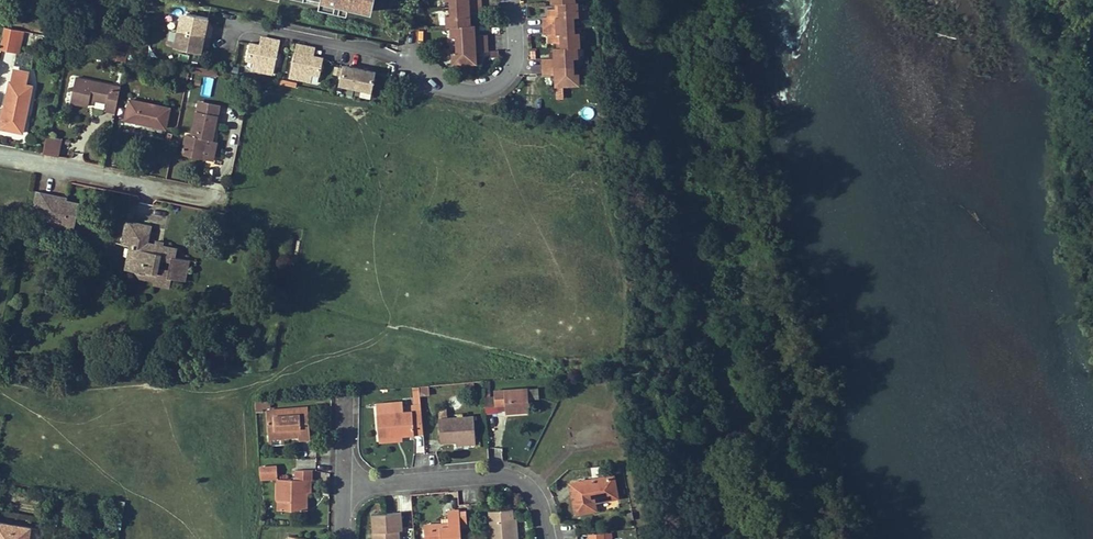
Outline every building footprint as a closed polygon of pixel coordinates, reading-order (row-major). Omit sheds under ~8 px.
[(546,26),(578,24),(577,16),(580,16),(579,1),(578,1),(557,2),(557,9),(550,9),(550,17),(546,18),(546,26)] [(453,15),(450,15),(450,26),(453,26),(472,25),(471,14),(482,13),(481,5),(453,7),(453,15)] [(172,44),(200,51),(210,15),(181,8),(172,44)] [(456,44),(487,42),(487,34),(476,34),(475,24),(472,25),(453,26),(454,37),(456,37),(456,44)] [(578,24),(546,26),(547,34),(551,34),(551,41),(559,41),(560,47),(579,46),(582,46),(581,32),(579,33),(578,24)] [(20,30),(6,27),(1,49),(15,52),(20,30)] [(261,33),(259,42),(250,40),(244,69),(273,75),(281,38),(261,33)] [(319,83),(322,55),(314,54),(315,45),(294,42),(289,79),(319,83)] [(477,51),(488,50),(487,42),(456,44),(457,52),(454,52),(455,62),(477,60),(477,51)] [(545,66),(578,65),(578,58),(580,58),(579,46),(560,47),(555,47),(556,57),(545,58),(545,66)] [(112,58),(118,59),(120,50),(113,49),(112,58)] [(129,52),(120,50),(118,59),(127,61),(129,52)] [(338,84),(360,89),(359,96),(370,98),(376,69),(343,61),(338,84)] [(558,85),(582,84),(581,74),(579,74),(578,65),(545,66),(546,74),(557,74),(558,85)] [(14,71),(12,81),(10,81),(6,103),(1,127),(23,132),(29,105),(33,86),(27,85),(30,74),(14,71)] [(50,78),(30,74),(27,85),(33,86),(47,89),(50,78)] [(90,98),(95,99),(107,102),(118,104),(122,86),(76,77),(71,102),(89,106),(90,101),(90,98)] [(47,89),(33,86),(29,105),(44,108),(47,89)] [(131,99),(126,120),(167,128),(171,108),(131,99)] [(200,100),(197,111),(218,115),(220,104),(200,100)] [(118,104),(107,102),(106,109),(116,111),(118,104)] [(213,140),(218,115),(197,111),(192,136),(187,135),(183,154),(204,158),(208,139),(213,140)] [(46,137),(43,153),(59,157),(63,140),(46,137)] [(213,140),(208,139),(204,158),(212,160),(216,141),(213,140)] [(63,197),(38,191),(34,208),(43,209),(40,221),(75,228),(80,203),(67,200),(63,199),(63,197)] [(151,226),(127,221),(122,245),(126,246),(135,248),(132,259),(128,258),(126,271),(133,272),(144,271),(156,273),(155,280),(164,282),(163,286),(172,278),(182,280),(186,259),(177,257),(178,249),(162,246),(162,248),(156,247),(157,244),(148,243),(151,226)] [(135,248),(126,246),(122,270),(126,271),(128,258),(132,259),(135,248)] [(190,260),(186,259),(182,280),(186,281),(190,260)] [(141,277),(155,280),(156,273),(144,271),(144,274),(133,272),(141,277)] [(505,404),(506,413),(529,411),(527,388),(494,391),(495,405),(505,404)] [(298,440),(311,439),(308,407),(267,411),(268,435),(283,434),(284,438),(298,436),(298,440)] [(422,410),(377,415),(379,437),(402,435),(423,433),(422,410)] [(440,442),(457,440),(476,438),(474,416),(439,418),(440,442)] [(402,440),(402,435),(379,437),(379,443),(402,440)] [(277,475),(277,466),(260,467),(261,476),(277,475)] [(307,510),(307,493),(307,479),(312,479),(313,470),(296,470),(296,479),(277,479),(277,500),(290,500),(290,510),(307,510)] [(595,509),(594,501),(618,497),(614,474),(571,482),(576,513),(595,509)] [(290,510),(290,500),(277,500),(277,510),(290,510)] [(461,520),(467,519),(466,511),(460,511),(459,509),(448,510),(449,522),(424,525),(425,538),(462,538),(461,520)] [(513,527),(518,526),(517,518),(513,518),(512,509),(489,511),(492,538),(515,538),(513,527)] [(399,530),(403,530),(402,512),(371,514),(372,531),(372,532),(372,538),(400,538),(399,530)] [(58,520),(56,529),(72,531),(75,532),(77,519),(59,515),(58,520)] [(39,529),(0,523),(0,538),(37,538),(39,529)]
